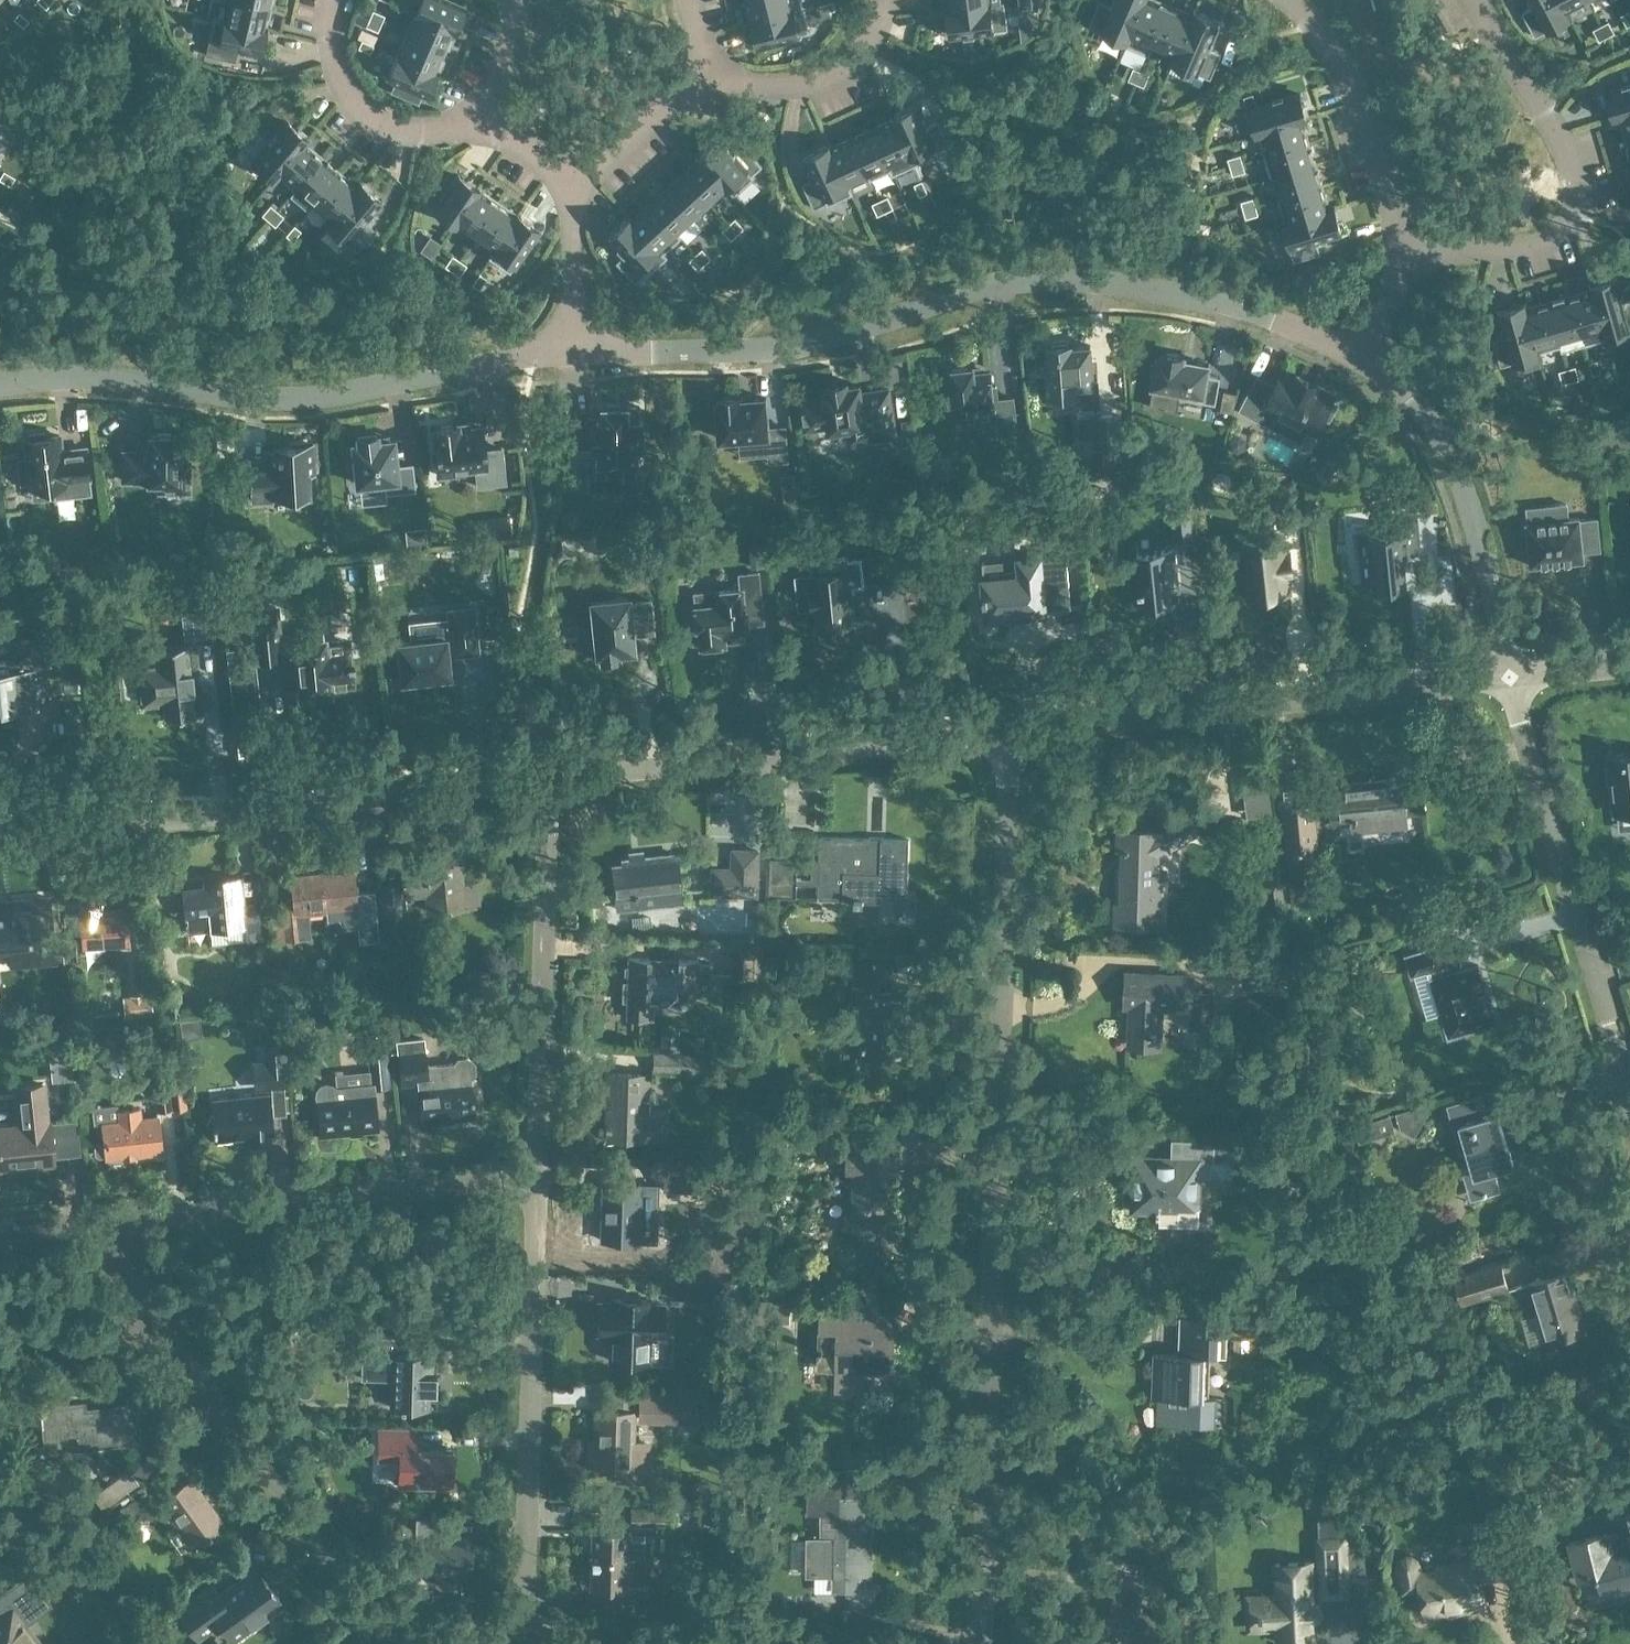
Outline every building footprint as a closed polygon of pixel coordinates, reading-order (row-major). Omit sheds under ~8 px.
[(52,2),(50,0),(37,0),(46,8),(52,2)] [(214,16),(264,27),(270,4),(251,0),(229,0),(225,17),(215,15),(214,16)] [(416,13),(453,29),(463,6),(448,0),(421,0),(416,13)] [(755,21),(804,9),(802,0),(749,0),(755,21)] [(951,8),(948,8),(948,9),(991,4),(991,0),(950,0),(951,8)] [(1019,1),(1020,9),(1033,7),(1032,0),(1024,0),(1019,1)] [(1112,6),(1100,0),(1089,26),(1102,31),(1103,29),(1127,39),(1128,40),(1145,0),(1115,0),(1112,6)] [(1127,39),(1125,44),(1150,55),(1154,45),(1153,45),(1170,6),(1157,0),(1145,0),(1128,40),(1127,39)] [(1534,6),(1522,12),(1535,36),(1547,30),(1548,32),(1572,20),(1567,10),(1567,11),(1561,0),(1531,0),(1534,6)] [(1567,10),(1587,0),(1561,0),(1567,11),(1567,10)] [(834,1),(821,4),(823,13),(836,9),(834,1)] [(991,4),(948,9),(952,36),(994,30),(991,4)] [(1170,6),(1153,45),(1154,45),(1175,54),(1176,55),(1193,16),(1192,15),(1170,6)] [(385,15),(373,9),(369,17),(381,23),(385,15)] [(804,9),(755,21),(761,45),(810,33),(804,9)] [(1194,10),(1192,15),(1193,16),(1176,55),(1175,54),(1173,59),(1199,70),(1198,73),(1210,78),(1221,53),(1209,48),(1213,39),(1220,22),(1194,10)] [(1621,14),(1627,27),(1629,25),(1629,13),(1629,10),(1621,14)] [(13,18),(23,27),(29,20),(19,12),(13,18)] [(453,29),(416,13),(407,34),(444,50),(453,29)] [(264,27),(214,16),(205,54),(235,61),(238,47),(258,52),(264,27)] [(381,23),(369,17),(366,25),(378,31),(381,23)] [(1609,21),(1601,25),(1608,37),(1616,33),(1609,21)] [(1601,25),(1594,29),(1600,41),(1608,37),(1601,25)] [(444,50),(407,34),(398,55),(435,71),(444,50)] [(358,47),(370,52),(374,44),(362,39),(358,47)] [(435,71),(398,55),(388,77),(425,93),(435,71)] [(1137,83),(1143,71),(1134,67),(1129,79),(1137,83)] [(1143,71),(1137,83),(1146,86),(1151,74),(1143,71)] [(1620,116),(1629,113),(1629,85),(1608,92),(1615,118),(1620,116)] [(1254,136),(1258,134),(1258,133),(1302,120),(1302,121),(1307,119),(1299,93),(1258,106),(1253,93),(1244,96),(1248,109),(1246,110),(1254,136)] [(917,105),(893,116),(915,165),(939,154),(938,151),(951,146),(939,121),(927,126),(917,105)] [(1620,116),(1627,138),(1629,137),(1629,113),(1620,116)] [(893,119),(873,129),(894,175),(915,165),(893,116),(892,117),(893,119)] [(1309,143),(1302,121),(1302,120),(1258,133),(1258,134),(1265,156),(1309,143)] [(254,160),(274,177),(307,138),(287,121),(270,141),(263,135),(252,133),(242,145),(242,150),(254,160)] [(873,129),(852,138),(871,179),(891,171),(893,175),(894,175),(873,129)] [(278,174),(296,188),(322,157),(304,143),(308,139),(307,138),(274,177),(275,178),(278,174)] [(699,156),(735,195),(755,177),(753,175),(763,166),(744,146),(734,155),(718,138),(699,156)] [(831,145),(830,145),(852,194),(853,194),(849,184),(868,175),(870,180),(871,179),(852,138),(832,147),(831,145)] [(1272,178),(1277,177),(1277,176),(1315,164),(1309,143),(1265,156),(1272,178)] [(815,177),(803,183),(814,208),(827,203),(828,205),(852,194),(830,145),(806,156),(815,177)] [(1228,158),(1231,167),(1244,163),(1241,154),(1228,158)] [(700,158),(683,174),(710,204),(727,188),(734,196),(735,195),(699,156),(698,156),(700,158)] [(339,172),(322,157),(296,188),(313,203),(339,172)] [(8,163),(3,171),(14,177),(19,170),(8,163)] [(1244,163),(1231,167),(1234,175),(1246,171),(1244,163)] [(1322,186),(1315,164),(1277,176),(1277,177),(1283,196),(1283,198),(1322,186)] [(0,176),(0,179),(10,185),(14,177),(3,171),(0,176)] [(356,187),(339,172),(313,203),(330,217),(327,221),(327,222),(360,183),(359,183),(356,187)] [(683,174),(667,189),(694,219),(710,204),(683,174)] [(435,209),(455,223),(478,189),(457,175),(435,209)] [(923,180),(915,184),(920,196),(928,192),(923,180)] [(381,200),(360,183),(327,222),(347,239),(346,241),(356,250),(363,242),(352,234),(381,200)] [(1328,208),(1322,186),(1283,198),(1283,196),(1278,198),(1285,222),(1329,209),(1328,208)] [(475,236),(498,202),(478,189),(455,223),(475,236)] [(667,189),(650,204),(681,237),(682,237),(678,233),(694,219),(667,189)] [(888,196),(880,199),(886,211),(894,208),(888,196)] [(1254,197),(1241,201),(1244,210),(1257,206),(1254,197)] [(880,199),(872,203),(878,215),(886,211),(880,199)] [(488,257),(489,258),(518,216),(498,202),(475,236),(494,249),(488,257)] [(262,214),(269,220),(277,209),(271,204),(262,214)] [(631,218),(668,257),(665,253),(681,237),(650,204),(634,219),(632,218),(631,218)] [(1257,206),(1244,210),(1246,219),(1259,215),(1257,206)] [(1333,206),(1328,208),(1329,209),(1285,222),(1293,246),(1290,247),(1294,261),(1303,258),(1299,245),(1341,232),(1333,206)] [(284,215),(277,209),(269,220),(276,225),(284,215)] [(538,230),(518,216),(489,258),(510,272),(538,230)] [(648,275),(668,257),(631,218),(612,236),(627,253),(617,262),(636,283),(646,274),(648,275)] [(736,218),(729,224),(738,233),(745,227),(736,218)] [(293,240),(301,230),(295,224),(286,234),(293,240)] [(738,233),(729,224),(723,230),(732,239),(738,233)] [(442,243),(430,236),(420,251),(432,258),(442,243)] [(703,248),(696,254),(705,264),(712,258),(703,248)] [(445,265),(452,270),(460,259),(452,254),(445,265)] [(696,254),(690,260),(699,270),(705,264),(696,254)] [(467,264),(460,259),(452,270),(460,275),(467,264)] [(472,284),(480,288),(487,278),(480,273),(472,284)] [(1592,290),(1593,290),(1606,333),(1607,333),(1629,326),(1629,319),(1617,277),(1591,285),(1592,290)] [(1608,338),(1607,333),(1606,333),(1593,290),(1592,290),(1570,296),(1581,335),(1584,345),(1608,338)] [(1562,351),(1584,345),(1581,335),(1570,296),(1549,302),(1561,346),(1560,346),(1562,351)] [(1526,309),(1538,352),(1560,346),(1561,346),(1549,302),(1527,309),(1526,309)] [(1515,359),(1538,352),(1526,309),(1527,309),(1525,303),(1499,311),(1506,335),(1493,339),(1501,366),(1515,362),(1515,359)] [(1053,346),(1051,346),(1054,394),(1073,393),(1074,408),(1100,406),(1098,381),(1093,381),(1091,345),(1072,347),(1071,344),(1070,344),(1069,340),(1052,341),(1053,346)] [(1164,352),(1163,356),(1159,355),(1157,365),(1151,364),(1148,381),(1154,382),(1153,385),(1180,390),(1179,397),(1215,403),(1220,377),(1207,375),(1209,364),(1184,359),(1184,355),(1164,352)] [(1598,360),(1589,362),(1593,375),(1602,373),(1598,360)] [(1568,368),(1572,381),(1580,379),(1577,366),(1568,368)] [(975,375),(974,368),(948,371),(953,413),(974,411),(975,426),(999,424),(1000,429),(1017,427),(1014,398),(998,400),(996,386),(992,387),(990,373),(985,373),(975,375)] [(1572,381),(1568,368),(1559,371),(1563,384),(1572,381)] [(1275,386),(1258,377),(1240,410),(1259,420),(1266,406),(1289,418),(1282,431),(1302,442),(1309,429),(1316,432),(1324,417),(1330,420),(1338,404),(1332,401),(1334,397),(1331,395),(1332,392),(1318,385),(1318,383),(1299,373),(1296,377),(1283,371),(1275,386)] [(877,441),(876,439),(896,436),(889,389),(861,393),(860,385),(848,387),(847,382),(829,385),(829,390),(824,391),(825,397),(802,401),(806,429),(830,426),(830,430),(846,428),(849,446),(877,441)] [(741,395),(722,397),(722,401),(718,402),(722,439),(742,437),(742,441),(770,438),(772,460),(791,458),(787,427),(770,429),(767,397),(741,399),(741,395)] [(592,457),(592,472),(588,472),(588,490),(607,490),(636,489),(636,471),(635,454),(641,454),(640,406),(623,407),(619,407),(619,404),(607,404),(607,407),(601,408),(601,416),(589,417),(590,427),(569,427),(570,457),(592,457)] [(1098,416),(1100,448),(1119,447),(1117,414),(1101,415),(1098,416)] [(904,422),(905,434),(907,442),(917,441),(914,421),(904,422)] [(457,424),(435,427),(436,432),(433,433),(437,468),(460,466),(461,473),(463,472),(463,469),(476,468),(478,486),(506,483),(502,448),(484,450),(481,427),(458,430),(457,424)] [(91,494),(85,449),(68,451),(68,453),(62,453),(60,436),(45,438),(44,433),(29,435),(29,440),(25,440),(27,460),(18,461),(21,484),(30,483),(30,488),(53,486),(54,499),(91,494)] [(123,451),(123,480),(139,480),(139,481),(159,481),(159,489),(188,489),(188,460),(178,460),(178,435),(171,435),(171,434),(157,433),(157,435),(149,435),(149,442),(150,450),(139,450),(139,452),(123,451)] [(358,443),(353,444),(353,448),(348,448),(350,468),(356,468),(358,483),(385,480),(386,493),(415,490),(412,464),(395,466),(392,440),(378,441),(377,435),(357,437),(358,443)] [(276,452),(267,452),(268,462),(250,463),(252,502),(272,501),(271,495),(307,493),(306,471),(315,471),(313,444),(284,446),(284,451),(276,452)] [(1326,478),(1355,453),(1347,444),(1318,468),(1326,478)] [(936,459),(922,461),(924,493),(939,492),(936,459)] [(1031,479),(1029,460),(1018,461),(1020,480),(1031,479)] [(795,474),(782,476),(786,509),(800,507),(795,474)] [(1176,476),(1178,490),(1189,489),(1188,475),(1176,476)] [(1302,505),(1300,480),(1282,481),(1284,507),(1302,505)] [(1171,502),(1175,540),(1193,538),(1190,500),(1171,502)] [(1424,514),(1439,512),(1438,500),(1423,502),(1424,514)] [(1579,518),(1568,519),(1567,504),(1547,506),(1548,521),(1527,523),(1531,566),(1584,560),(1583,552),(1600,550),(1597,519),(1580,521),(1579,518)] [(898,506),(900,520),(910,519),(909,505),(898,506)] [(1419,536),(1420,536),(1418,519),(1416,519),(1416,520),(1386,523),(1387,534),(1369,536),(1372,557),(1360,558),(1362,582),(1374,581),(1375,588),(1389,587),(1389,588),(1405,586),(1403,561),(1408,560),(1408,553),(1421,552),(1419,536)] [(208,531),(205,535),(205,542),(216,541),(215,531),(208,531)] [(612,546),(611,532),(595,534),(597,548),(612,546)] [(1283,536),(1244,540),(1249,595),(1289,591),(1287,575),(1292,574),(1290,553),(1285,553),(1283,536)] [(1174,549),(1137,553),(1140,587),(1139,587),(1139,590),(1141,590),(1142,606),(1167,604),(1172,603),(1171,585),(1176,584),(1178,584),(1178,586),(1180,586),(1176,548),(1174,548),(1174,549)] [(1046,610),(1044,588),(1070,585),(1066,550),(1040,552),(1041,557),(1021,559),(1023,576),(985,580),(988,616),(1046,610)] [(373,553),(374,562),(389,561),(388,552),(373,553)] [(854,624),(850,587),(864,586),(861,560),(848,562),(849,571),(814,575),(815,591),(812,592),(814,608),(817,607),(819,628),(835,626),(839,626),(839,625),(854,624)] [(178,586),(184,634),(212,631),(206,583),(214,582),(212,564),(184,569),(185,585),(178,586)] [(759,573),(740,575),(742,589),(720,591),(721,605),(697,607),(700,631),(701,631),(702,646),(706,646),(706,650),(723,648),(723,644),(726,644),(726,642),(745,640),(744,629),(749,629),(747,614),(763,612),(759,573)] [(652,626),(649,598),(627,600),(627,596),(590,599),(592,624),(584,625),(586,647),(594,646),(595,653),(598,652),(599,657),(616,655),(616,650),(632,649),(630,628),(652,626)] [(295,630),(295,632),(279,634),(276,608),(266,609),(265,605),(261,605),(262,609),(251,610),(256,658),(281,656),(280,652),(292,650),(293,661),(297,660),(301,694),(329,691),(329,687),(351,685),(350,665),(353,664),(353,660),(345,661),(343,641),(325,643),(323,627),(295,630)] [(451,639),(446,640),(446,638),(397,643),(401,681),(450,676),(447,652),(453,652),(453,654),(478,651),(473,608),(448,610),(451,639)] [(158,697),(160,713),(188,710),(181,640),(152,643),(154,658),(132,661),(136,699),(158,697)] [(56,751),(56,674),(0,674),(0,751),(56,751)] [(237,743),(239,755),(252,754),(251,746),(248,742),(237,743)] [(1619,813),(1629,812),(1629,753),(1609,756),(1610,764),(1606,764),(1608,783),(1612,782),(1616,813),(1619,813)] [(1351,819),(1406,813),(1425,811),(1421,776),(1329,786),(1333,821),(1351,819)] [(1315,803),(1282,806),(1285,851),(1319,846),(1315,803)] [(1159,880),(1160,854),(1160,845),(1168,841),(1170,844),(1199,828),(1192,814),(1159,832),(1159,829),(1127,828),(1123,927),(1158,927),(1159,880)] [(819,900),(883,901),(883,894),(909,895),(910,842),(821,840),(819,900)] [(713,867),(712,892),(756,893),(757,850),(732,849),(732,868),(713,867)] [(436,861),(404,865),(407,894),(429,891),(431,909),(482,904),(479,882),(464,884),(461,853),(438,856),(436,861)] [(616,911),(663,906),(663,910),(680,908),(679,904),(678,891),(674,854),(621,859),(621,863),(611,864),(616,911)] [(771,859),(771,883),(770,897),(797,897),(797,884),(797,859),(771,859)] [(1292,892),(1304,892),(1305,892),(1304,868),(1288,868),(1289,892),(1292,892)] [(355,869),(324,873),(328,910),(343,908),(344,913),(350,919),(357,918),(360,938),(382,936),(377,886),(357,888),(355,869)] [(328,910),(324,873),(292,876),(294,889),(281,891),(286,940),(301,938),(300,923),(311,922),(310,912),(328,910)] [(217,886),(184,889),(189,931),(211,929),(210,916),(227,914),(228,927),(245,926),(246,939),(262,938),(258,902),(243,904),(240,877),(216,879),(217,886)] [(1284,898),(1281,877),(1266,879),(1270,900),(1284,898)] [(402,878),(381,880),(386,923),(406,921),(402,878)] [(1305,908),(1304,892),(1292,892),(1293,908),(1305,908)] [(0,906),(0,943),(40,940),(37,911),(51,910),(50,897),(16,900),(17,905),(0,906)] [(100,903),(81,905),(85,945),(129,941),(126,907),(100,909),(100,903)] [(768,942),(770,904),(758,904),(757,941),(768,942)] [(767,984),(768,944),(733,943),(732,983),(767,984)] [(1441,943),(1407,953),(1413,973),(1431,968),(1434,976),(1433,976),(1450,1033),(1475,1026),(1476,1029),(1494,1024),(1493,1021),(1497,1020),(1489,996),(1486,997),(1483,987),(1486,986),(1479,962),(1445,973),(1443,964),(1447,963),(1441,943)] [(1244,954),(1243,988),(1285,989),(1285,955),(1244,954)] [(629,981),(624,981),(623,999),(628,999),(628,1016),(647,1017),(648,1002),(665,1003),(678,992),(698,993),(698,990),(710,991),(711,963),(699,963),(699,960),(679,959),(679,962),(650,961),(650,959),(629,958),(629,981)] [(855,978),(856,964),(842,965),(842,978),(855,978)] [(1128,972),(1127,1005),(1132,1005),(1130,1043),(1154,1044),(1156,1007),(1189,1008),(1188,1029),(1213,1030),(1214,992),(1192,990),(1192,974),(1128,972)] [(1431,985),(1415,986),(1417,1032),(1433,1031),(1431,985)] [(125,1017),(153,1015),(151,995),(123,997),(125,1017)] [(386,995),(370,997),(370,1003),(387,1002),(386,995)] [(318,1101),(322,1134),(350,1131),(351,1135),(362,1134),(362,1130),(378,1128),(373,1087),(392,1085),(385,1027),(366,1029),(371,1070),(372,1083),(337,1086),(335,1085),(334,1084),(332,1083),(330,1083),(328,1082),(326,1083),(324,1083),(322,1084),(321,1085),(319,1086),(318,1088),(317,1090),(316,1092),(316,1094),(316,1096),(317,1098),(317,1100),(318,1101)] [(679,1033),(661,1033),(660,1049),(678,1050),(679,1033)] [(52,1080),(72,1079),(70,1037),(49,1039),(52,1080)] [(428,1067),(425,1037),(398,1040),(403,1086),(420,1084),(424,1122),(475,1117),(471,1075),(474,1071),(473,1063),(467,1058),(458,1059),(454,1064),(428,1067)] [(269,1051),(272,1089),(285,1088),(288,1088),(286,1050),(269,1051)] [(653,1050),(652,1069),(747,1070),(747,1054),(653,1050)] [(167,1057),(169,1077),(172,1107),(186,1106),(181,1056),(167,1057)] [(605,1073),(605,1096),(608,1096),(607,1137),(641,1138),(641,1137),(664,1138),(664,1114),(642,1114),(642,1092),(653,1092),(654,1075),(605,1073)] [(172,1107),(169,1077),(154,1079),(157,1109),(172,1107)] [(0,1128),(0,1167),(55,1162),(54,1155),(67,1154),(64,1121),(49,1123),(45,1083),(18,1086),(22,1125),(0,1128)] [(1481,1093),(1447,1103),(1462,1152),(1470,1156),(1475,1171),(1465,1174),(1469,1188),(1478,1193),(1493,1188),(1498,1180),(1493,1165),(1512,1159),(1498,1110),(1487,1113),(1481,1093)] [(272,1116),(270,1094),(213,1100),(216,1124),(213,1124),(213,1132),(217,1132),(217,1139),(237,1137),(237,1133),(251,1132),(252,1142),(271,1140),(270,1133),(273,1132),(272,1116)] [(1419,1102),(1376,1114),(1380,1130),(1399,1125),(1414,1134),(1430,1107),(1419,1102)] [(142,1107),(118,1109),(118,1104),(93,1106),(94,1124),(104,1123),(106,1141),(98,1142),(95,1146),(96,1156),(99,1158),(108,1157),(108,1160),(163,1154),(159,1115),(143,1116),(142,1107)] [(848,1138),(848,1169),(856,1170),(856,1178),(853,1178),(853,1206),(884,1207),(885,1179),(882,1179),(882,1169),(898,1169),(899,1139),(848,1138)] [(1234,1142),(1211,1141),(1169,1141),(1169,1171),(1148,1171),(1149,1158),(1132,1157),(1131,1185),(1138,1185),(1137,1211),(1158,1212),(1158,1205),(1198,1206),(1199,1159),(1210,1159),(1210,1160),(1232,1161),(1234,1161),(1234,1142)] [(664,1163),(662,1190),(700,1192),(700,1165),(664,1163)] [(1228,1208),(1229,1176),(1200,1175),(1199,1207),(1228,1208)] [(602,1184),(601,1218),(608,1218),(607,1239),(637,1240),(638,1228),(650,1228),(652,1180),(636,1179),(636,1185),(602,1184)] [(774,1193),(791,1194),(791,1185),(774,1184),(774,1193)] [(1157,1225),(1197,1226),(1198,1206),(1158,1205),(1158,1212),(1157,1225)] [(1157,1240),(1175,1241),(1175,1227),(1157,1226),(1157,1240)] [(636,1245),(635,1259),(649,1260),(649,1245),(636,1245)] [(1528,1324),(1512,1328),(1519,1351),(1539,1345),(1545,1367),(1556,1364),(1557,1368),(1579,1362),(1576,1351),(1573,1351),(1569,1336),(1600,1327),(1599,1324),(1583,1328),(1578,1311),(1581,1311),(1570,1271),(1517,1287),(1528,1324)] [(612,1299),(599,1299),(599,1331),(612,1331),(612,1357),(649,1357),(649,1330),(663,1330),(663,1299),(649,1299),(649,1295),(612,1295),(612,1299)] [(791,1300),(772,1300),(758,1301),(758,1320),(773,1320),(791,1320),(791,1300)] [(894,1307),(853,1307),(819,1306),(818,1370),(837,1371),(837,1376),(836,1392),(863,1393),(863,1371),(893,1371),(893,1343),(893,1335),(889,1335),(889,1323),(894,1323),(894,1307)] [(1311,1308),(1294,1307),(1294,1322),(1311,1322),(1311,1309),(1311,1308)] [(1155,1352),(1153,1396),(1172,1412),(1191,1412),(1204,1403),(1208,1405),(1217,1405),(1217,1398),(1206,1397),(1207,1356),(1226,1356),(1227,1313),(1183,1312),(1182,1352),(1155,1352)] [(1235,1327),(1234,1333),(1249,1334),(1249,1340),(1256,1340),(1256,1327),(1235,1327)] [(361,1377),(393,1378),(392,1406),(429,1407),(430,1391),(437,1391),(437,1372),(433,1372),(433,1356),(433,1354),(406,1353),(407,1343),(407,1336),(372,1335),(361,1335),(361,1377)] [(640,1392),(639,1418),(697,1420),(698,1394),(640,1392)] [(34,1423),(36,1425),(43,1424),(46,1449),(137,1441),(134,1404),(114,1406),(115,1411),(83,1414),(82,1403),(42,1406),(42,1409),(36,1410),(33,1413),(34,1423)] [(633,1411),(601,1411),(595,1410),(595,1443),(588,1443),(587,1466),(617,1467),(617,1482),(639,1483),(658,1483),(659,1463),(651,1463),(652,1440),(632,1439),(633,1418),(633,1411)] [(380,1428),(379,1456),(400,1457),(400,1483),(452,1484),(453,1448),(415,1447),(416,1429),(380,1428)] [(140,1481),(129,1467),(93,1494),(103,1508),(140,1481)] [(192,1544),(207,1534),(209,1537),(212,1541),(216,1543),(219,1543),(222,1543),(230,1536),(221,1524),(223,1522),(190,1477),(160,1499),(192,1544)] [(838,1546),(869,1546),(870,1520),(865,1520),(865,1497),(852,1497),(852,1480),(799,1479),(799,1511),(837,1511),(837,1538),(838,1546)] [(146,1489),(125,1505),(134,1517),(155,1502),(146,1489)] [(627,1558),(640,1558),(652,1559),(653,1531),(663,1532),(664,1508),(631,1507),(631,1523),(626,1523),(626,1527),(593,1526),(592,1557),(627,1558)] [(110,1509),(99,1517),(105,1525),(116,1517),(110,1509)] [(1279,1643),(1315,1641),(1313,1590),(1321,1590),(1322,1595),(1347,1594),(1344,1513),(1320,1514),(1323,1567),(1312,1567),(1312,1562),(1276,1564),(1277,1596),(1258,1596),(1249,1597),(1250,1628),(1260,1628),(1278,1627),(1279,1643)] [(1569,1543),(1579,1579),(1596,1575),(1597,1578),(1599,1577),(1603,1594),(1629,1587),(1629,1514),(1613,1518),(1617,1532),(1608,1535),(1608,1533),(1569,1543)] [(415,1518),(414,1541),(427,1541),(426,1570),(437,1570),(437,1582),(442,1587),(453,1587),(459,1582),(459,1570),(471,1571),(472,1535),(442,1535),(442,1518),(415,1518)] [(838,1546),(837,1538),(823,1537),(822,1573),(834,1574),(833,1587),(852,1587),(852,1574),(869,1574),(869,1546),(838,1546)] [(1488,1610),(1483,1580),(1500,1577),(1516,1574),(1510,1538),(1494,1540),(1476,1543),(1479,1559),(1440,1565),(1441,1569),(1421,1573),(1420,1563),(1418,1560),(1416,1557),(1413,1555),(1409,1554),(1406,1555),(1402,1556),(1399,1558),(1397,1561),(1396,1565),(1396,1567),(1398,1580),(1401,1594),(1421,1591),(1425,1616),(1429,1615),(1443,1613),(1462,1609),(1463,1614),(1488,1610)] [(1099,1613),(1100,1643),(1159,1643),(1158,1612),(1140,1613),(1140,1598),(1144,1580),(1148,1564),(1119,1556),(1110,1589),(1113,1590),(1110,1600),(1111,1613),(1099,1613)] [(626,1586),(627,1559),(591,1558),(590,1587),(606,1588),(605,1612),(646,1613),(647,1587),(626,1586)] [(662,1571),(662,1559),(652,1559),(640,1558),(640,1571),(662,1571)] [(0,1619),(0,1643),(31,1643),(11,1617),(42,1594),(28,1575),(0,1594),(0,1609),(5,1616),(0,1619)] [(213,1588),(181,1611),(195,1630),(215,1615),(235,1642),(263,1622),(260,1618),(282,1603),(262,1575),(240,1591),(234,1582),(217,1594),(213,1588)] [(616,1633),(601,1643),(625,1643),(616,1633)]
